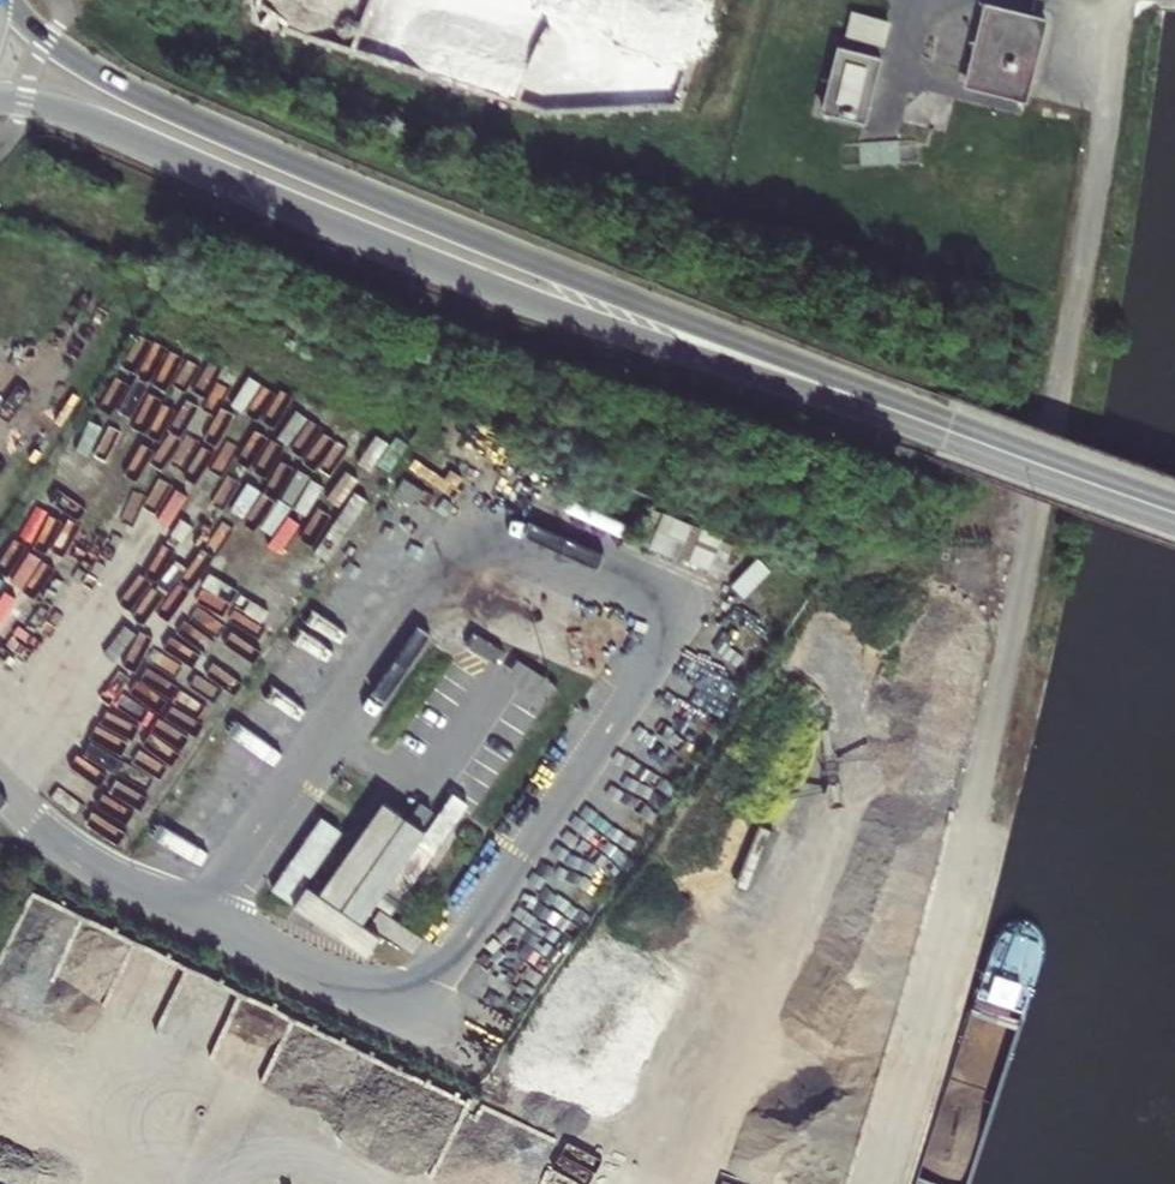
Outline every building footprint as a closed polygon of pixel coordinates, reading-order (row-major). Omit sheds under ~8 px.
[(957,74),(1036,93),(1055,15),(994,0),(976,0),(957,74)] [(859,9),(853,33),(892,43),(898,18),(859,9)] [(850,43),(834,107),(875,117),(891,53),(850,43)] [(649,548),(709,567),(720,533),(660,514),(649,548)] [(521,685),(510,702),(535,719),(558,685),(520,661),(509,678),(521,685)] [(401,808),(382,794),(318,881),(336,895),(362,860),(365,862),(339,897),(358,911),(370,895),(386,907),(407,878),(391,867),(423,824),(404,810),(369,857),(367,855),(401,808)] [(374,927),(315,883),(302,902),(360,946),(374,927)] [(82,990),(272,1072),(295,1020),(196,978),(198,973),(49,909),(36,940),(92,965),(82,990)]
